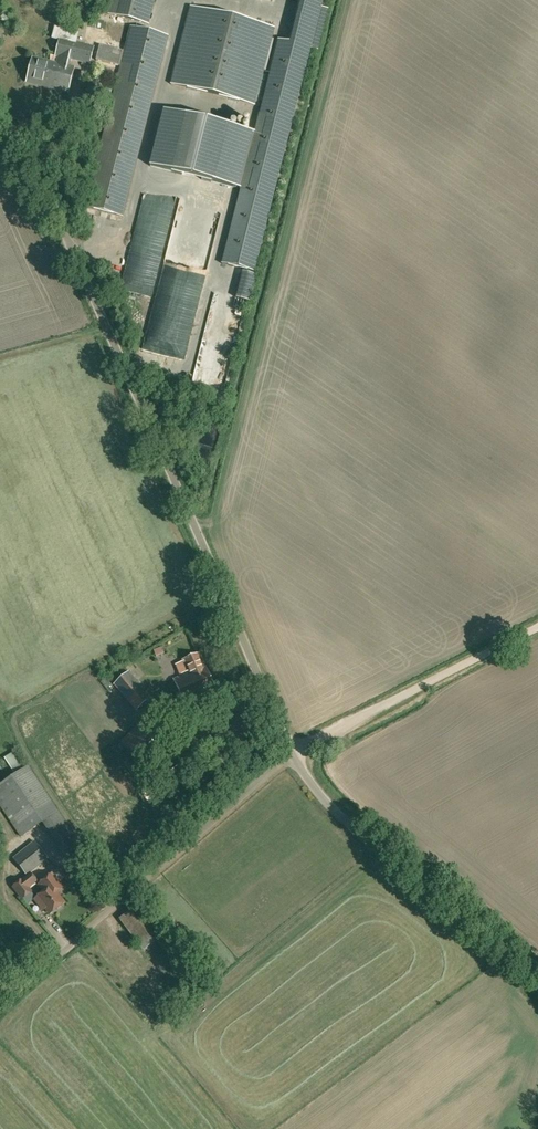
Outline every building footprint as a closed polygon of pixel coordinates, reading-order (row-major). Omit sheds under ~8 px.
[(147,24),(153,0),(111,0),(108,14),(147,24)] [(328,9),(320,7),(322,0),(288,0),(299,3),(294,24),(289,43),(278,40),(222,264),(254,271),(310,48),(317,50),(328,9)] [(189,6),(170,85),(255,106),(274,27),(189,6)] [(83,212),(121,221),(167,36),(130,26),(83,212)] [(33,56),(32,57),(26,82),(68,92),(74,68),(69,67),(71,59),(90,64),(93,49),(59,40),(55,57),(57,57),(56,62),(33,56)] [(119,67),(123,52),(99,46),(96,61),(119,67)] [(98,102),(106,103),(109,89),(101,88),(98,102)] [(163,110),(149,166),(240,190),(255,134),(163,110)] [(184,359),(200,281),(158,272),(141,350),(184,359)] [(189,387),(222,394),(243,300),(248,301),(253,276),(237,272),(231,295),(211,290),(189,387)] [(189,674),(174,680),(184,705),(215,693),(205,667),(204,668),(198,655),(183,661),(184,662),(177,664),(181,675),(188,672),(189,674)] [(128,672),(114,684),(136,710),(151,698),(128,672)] [(137,726),(122,742),(121,743),(144,766),(160,749),(137,726)] [(192,754),(185,745),(174,753),(180,762),(192,754)] [(10,772),(19,767),(10,752),(1,758),(10,772)] [(135,766),(130,759),(124,763),(136,780),(140,777),(133,768),(135,766)] [(58,812),(28,768),(0,786),(0,806),(21,837),(58,812)] [(145,793),(155,786),(148,776),(138,784),(145,793)] [(34,841),(13,859),(27,876),(48,859),(34,841)] [(28,888),(36,881),(31,874),(22,881),(21,880),(13,887),(22,899),(31,892),(28,888)] [(39,886),(45,893),(35,901),(44,912),(46,909),(51,915),(56,911),(59,912),(63,908),(62,906),(65,904),(57,894),(63,888),(52,875),(39,886)]
